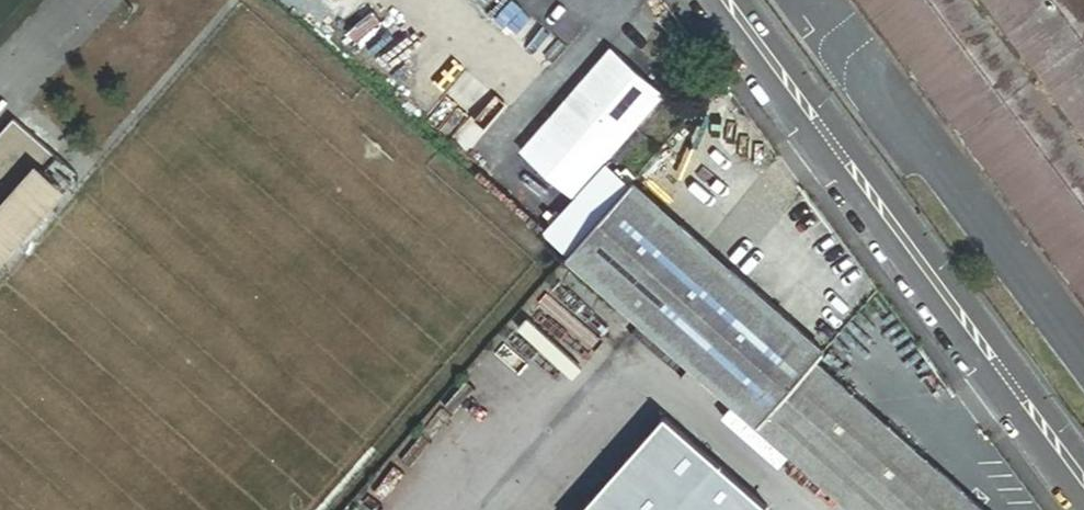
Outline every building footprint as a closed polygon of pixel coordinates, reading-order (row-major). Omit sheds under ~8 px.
[(1083,303),(1083,0),(853,0),(1083,303)] [(512,168),(563,213),(666,95),(615,50),(512,168)] [(16,117),(0,134),(0,202),(37,160),(47,169),(58,155),(16,117)] [(78,173),(58,155),(47,169),(66,186),(78,173)] [(0,202),(0,262),(1,263),(67,187),(66,186),(47,169),(37,160),(0,202)] [(828,351),(637,183),(572,257),(763,425),(819,361),(828,351)] [(819,361),(763,425),(859,509),(989,509),(819,361)] [(585,509),(768,509),(665,419),(585,509)]
